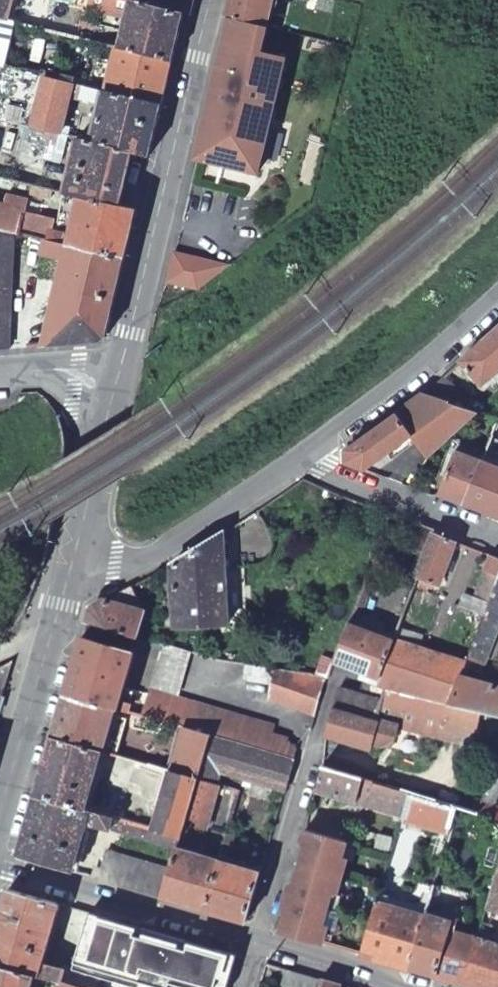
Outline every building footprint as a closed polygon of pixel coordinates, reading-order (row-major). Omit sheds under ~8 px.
[(8,22),(14,0),(0,0),(0,20),(8,22)] [(183,16),(116,0),(79,0),(77,7),(131,20),(124,52),(172,65),(183,16)] [(192,0),(116,0),(183,16),(188,17),(192,0)] [(225,19),(230,20),(266,28),(273,0),(230,0),(225,19)] [(17,25),(8,22),(0,20),(0,66),(6,67),(17,25)] [(230,20),(198,155),(259,169),(284,60),(260,54),(266,28),(230,20)] [(80,41),(92,44),(93,37),(82,34),(80,41)] [(162,106),(172,65),(124,52),(119,51),(114,69),(109,68),(106,77),(111,79),(110,87),(102,84),(100,77),(97,77),(95,90),(162,106)] [(6,67),(0,89),(0,122),(35,130),(69,137),(73,119),(66,117),(71,97),(74,84),(6,67)] [(76,77),(74,84),(84,87),(86,80),(76,77)] [(150,156),(162,106),(95,90),(84,87),(74,84),(71,97),(105,106),(96,143),(133,152),(150,156)] [(69,137),(35,130),(33,141),(53,145),(51,153),(64,156),(69,137)] [(65,195),(84,200),(120,208),(133,152),(96,143),(79,139),(65,195)] [(42,189),(20,184),(19,192),(39,197),(42,189)] [(84,200),(72,247),(126,260),(137,212),(120,208),(84,200)] [(51,243),(54,228),(33,222),(34,217),(0,209),(0,231),(51,243)] [(9,352),(13,248),(67,261),(50,333),(30,333),(29,351),(97,347),(106,338),(126,260),(72,247),(51,243),(0,231),(0,353),(9,352)] [(462,361),(487,388),(497,377),(497,329),(462,361)] [(445,375),(420,395),(444,403),(458,391),(445,375)] [(443,435),(460,408),(444,403),(420,395),(345,449),(347,464),(367,472),(384,458),(417,432),(432,451),(443,435)] [(479,414),(460,408),(443,435),(432,451),(479,414)] [(417,432),(413,436),(427,455),(432,451),(417,432)] [(481,458),(471,455),(457,449),(439,494),(465,504),(481,458)] [(465,504),(497,517),(497,465),(481,458),(465,504)] [(405,551),(426,559),(434,536),(435,531),(415,523),(405,551)] [(232,621),(221,536),(170,568),(177,628),(232,621)] [(434,536),(426,559),(418,579),(418,581),(440,588),(455,545),(434,536)] [(485,615),(497,582),(497,562),(491,559),(479,596),(468,593),(463,608),(485,615)] [(345,625),(358,629),(377,576),(366,572),(345,625)] [(467,661),(486,667),(497,635),(497,582),(485,615),(467,661)] [(134,586),(94,603),(89,611),(86,622),(139,634),(144,612),(134,586)] [(332,659),(382,675),(395,640),(358,629),(345,625),(332,659)] [(452,701),(462,674),(467,661),(419,648),(423,633),(401,626),(395,640),(382,675),(380,682),(390,685),(452,701)] [(82,635),(66,691),(114,705),(120,706),(135,649),(82,635)] [(149,650),(160,650),(163,639),(152,637),(149,650)] [(209,732),(294,758),(298,744),(277,723),(278,718),(181,689),(191,646),(163,639),(160,650),(146,703),(143,713),(165,720),(185,725),(209,732)] [(325,677),(249,660),(248,674),(277,681),(276,688),(318,707),(325,677)] [(0,676),(0,695),(4,692),(11,670),(0,676)] [(497,714),(497,685),(462,674),(452,701),(487,711),(497,714)] [(336,703),(381,716),(390,685),(380,682),(373,682),(370,690),(341,682),(336,703)] [(478,744),(487,711),(452,701),(390,685),(381,716),(478,744)] [(66,691),(53,736),(101,750),(114,705),(66,691)] [(127,708),(135,711),(143,713),(146,703),(130,698),(127,708)] [(372,749),(381,716),(336,703),(329,735),(372,749)] [(163,728),(165,720),(143,713),(135,711),(134,720),(163,728)] [(195,778),(209,732),(185,725),(174,771),(195,778)] [(280,803),(294,758),(209,732),(195,778),(218,784),(223,786),(237,790),(280,803)] [(53,736),(35,795),(84,809),(101,750),(53,736)] [(119,756),(135,760),(156,767),(160,755),(122,744),(119,756)] [(480,815),(489,787),(426,768),(424,773),(380,759),(376,773),(373,782),(410,793),(459,808),(480,815)] [(333,769),(373,782),(376,773),(336,761),(333,769)] [(317,790),(403,815),(410,793),(373,782),(333,769),(324,766),(317,790)] [(184,815),(195,778),(174,771),(171,771),(156,819),(131,812),(130,815),(120,812),(118,819),(178,837),(184,815)] [(218,784),(195,778),(184,815),(195,819),(193,827),(204,832),(218,784)] [(217,840),(223,841),(237,790),(223,786),(210,832),(218,835),(217,840)] [(403,815),(401,821),(450,836),(459,808),(410,793),(403,815)] [(84,809),(35,795),(18,856),(71,871),(86,823),(174,850),(178,837),(118,819),(113,818),(84,809)] [(304,850),(299,865),(341,877),(346,862),(340,860),(345,842),(304,831),(300,843),(304,850)] [(340,860),(346,862),(351,863),(356,846),(345,842),(340,860)] [(90,877),(160,898),(167,870),(99,850),(90,877)] [(216,863),(174,850),(167,870),(160,898),(203,910),(216,863)] [(216,863),(203,910),(245,922),(259,876),(216,863)] [(284,896),(326,908),(330,894),(336,896),(341,877),(299,865),(294,883),(287,888),(284,896)] [(488,905),(497,907),(497,870),(488,905)] [(7,890),(0,916),(0,965),(32,973),(34,974),(37,961),(52,903),(7,890)] [(330,894),(326,908),(335,911),(339,897),(336,896),(330,894)] [(320,927),(326,908),(284,896),(283,902),(281,909),(284,915),(281,923),(282,933),(321,944),(326,928),(320,927)] [(375,902),(369,921),(367,928),(358,955),(408,969),(425,916),(375,902)] [(335,911),(326,908),(320,927),(326,928),(330,930),(335,911)] [(82,986),(225,986),(234,956),(215,950),(208,954),(186,947),(182,941),(142,929),(135,932),(116,927),(113,921),(86,913),(69,970),(63,968),(59,981),(82,986)] [(451,924),(425,916),(408,969),(463,985),(477,939),(449,931),(451,924)] [(477,939),(463,985),(470,986),(497,986),(497,946),(477,939)] [(37,961),(34,974),(59,981),(63,968),(37,961)] [(0,965),(0,986),(28,986),(32,973),(0,965)] [(284,970),(279,986),(317,986),(319,980),(284,970)]
